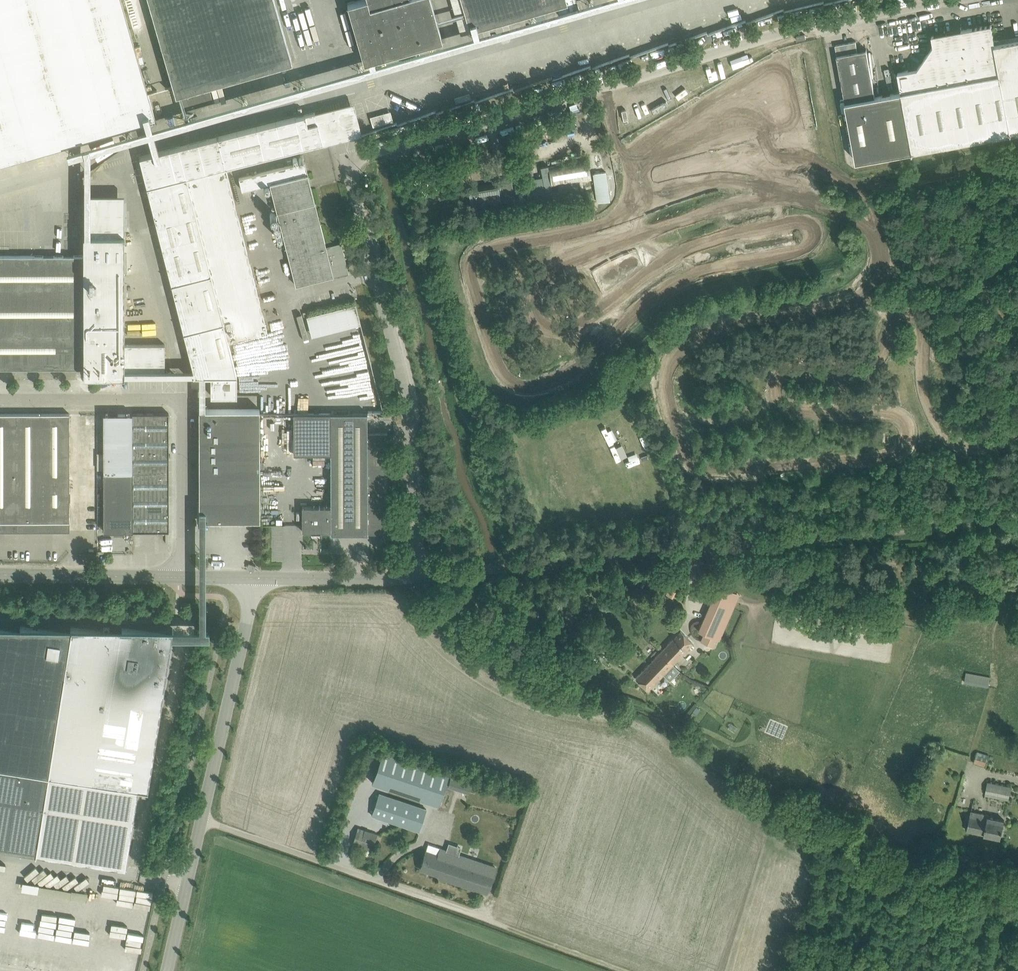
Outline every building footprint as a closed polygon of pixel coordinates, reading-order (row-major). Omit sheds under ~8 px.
[(3,164),(145,123),(150,122),(156,120),(153,110),(121,0),(0,0),(0,165),(3,164)] [(173,85),(176,95),(292,61),(290,52),(275,0),(149,0),(173,85)] [(347,3),(364,62),(368,60),(374,59),(384,56),(442,39),(440,29),(431,0),(358,0),(347,3)] [(469,31),(472,30),(477,29),(557,6),(558,11),(560,15),(579,10),(578,5),(577,0),(461,0),(469,31)] [(898,71),(902,91),(913,153),(913,152),(913,151),(1011,133),(1012,133),(995,43),(992,24),(962,29),(962,34),(953,36),(947,32),(932,35),(934,45),(918,68),(898,71)] [(995,43),(1012,133),(1017,131),(1017,39),(995,43)] [(913,153),(902,91),(876,96),(867,49),(858,51),(856,41),(836,45),(838,55),(857,161),(913,151),(913,153)] [(140,156),(195,374),(195,375),(211,375),(211,395),(237,395),(237,374),(229,341),(267,331),(226,166),(322,142),(332,139),(327,119),(318,121),(315,112),(140,156)] [(530,184),(526,185),(530,202),(581,193),(581,191),(584,190),(583,182),(592,180),(588,159),(541,167),(545,191),(552,190),(552,187),(558,186),(558,191),(544,193),(542,181),(530,183),(530,184)] [(242,190),(270,183),(293,275),(296,285),(348,272),(341,243),(327,247),(305,161),(239,177),(242,190)] [(606,172),(593,173),(597,202),(610,200),(606,172)] [(84,368),(84,375),(165,375),(165,344),(125,344),(124,234),(84,234),(84,255),(0,255),(0,368),(84,368)] [(358,303),(310,314),(314,335),(363,323),(358,303)] [(368,389),(378,383),(377,380),(373,372),(380,368),(372,369),(371,361),(371,354),(363,340),(362,337),(359,331),(355,333),(350,334),(350,337),(359,336),(348,342),(351,365),(351,366),(352,373),(351,371),(353,382),(345,382),(344,379),(336,380),(337,386),(340,392),(368,389)] [(191,377),(191,388),(199,388),(199,377),(191,377)] [(259,409),(205,409),(199,409),(199,520),(260,519),(259,409)] [(330,453),(330,476),(388,476),(388,432),(367,432),(367,413),(368,412),(293,413),(294,453),(330,453)] [(69,531),(69,413),(0,413),(0,531),(69,531)] [(118,413),(103,413),(103,472),(118,472),(118,413)] [(133,472),(133,460),(133,443),(133,413),(118,413),(118,472),(133,472)] [(133,413),(133,443),(145,443),(145,426),(145,413),(133,413)] [(168,413),(145,413),(145,426),(168,426),(168,416),(168,415),(168,414),(168,413)] [(169,443),(168,426),(145,426),(145,443),(169,443)] [(133,460),(169,460),(169,443),(145,443),(133,443),(133,460)] [(169,460),(133,460),(133,472),(169,472),(169,460)] [(133,472),(118,472),(103,472),(104,531),(133,531),(133,501),(133,484),(133,472)] [(169,472),(133,472),(133,484),(169,484),(169,472)] [(388,476),(330,476),(331,506),(302,506),(302,531),(331,531),(331,534),(368,533),(368,524),(388,524),(388,476)] [(146,501),(169,501),(169,484),(133,484),(133,501),(146,501)] [(133,531),(146,531),(146,518),(146,501),(133,501),(133,531)] [(169,518),(169,501),(146,501),(146,518),(169,518)] [(99,518),(99,506),(86,505),(86,518),(99,518)] [(146,518),(146,531),(164,531),(169,531),(169,518),(146,518)] [(699,631),(717,639),(737,592),(719,584),(699,631)] [(669,588),(666,593),(673,596),(675,591),(669,588)] [(173,628),(172,628),(122,627),(71,627),(20,626),(0,626),(0,845),(26,849),(116,863),(126,865),(138,785),(148,787),(170,647),(172,636),(172,635),(173,628)] [(681,631),(636,678),(648,689),(693,643),(681,631)] [(615,658),(622,664),(637,648),(629,642),(615,658)] [(975,670),(973,681),(989,684),(991,673),(975,670)] [(989,756),(977,753),(974,763),(986,766),(989,756)] [(382,755),(371,785),(437,808),(448,778),(382,755)] [(451,777),(448,786),(455,788),(458,780),(451,777)] [(985,795),(1008,800),(1011,787),(988,782),(985,795)] [(427,809),(379,792),(372,815),(419,831),(427,809)] [(967,830),(991,835),(1001,837),(1005,820),(988,816),(989,814),(971,810),(967,830)] [(358,826),(355,835),(352,845),(372,851),(375,841),(378,833),(358,826)] [(448,843),(446,850),(458,854),(460,847),(448,843)] [(428,844),(426,851),(420,868),(438,874),(437,876),(486,893),(495,867),(458,854),(446,850),(428,844)] [(73,895),(76,871),(25,864),(25,867),(0,863),(0,871),(23,874),(21,887),(73,895)] [(62,915),(59,938),(109,945),(110,934),(129,936),(128,949),(127,949),(125,960),(140,962),(143,946),(141,946),(144,926),(62,915)]
